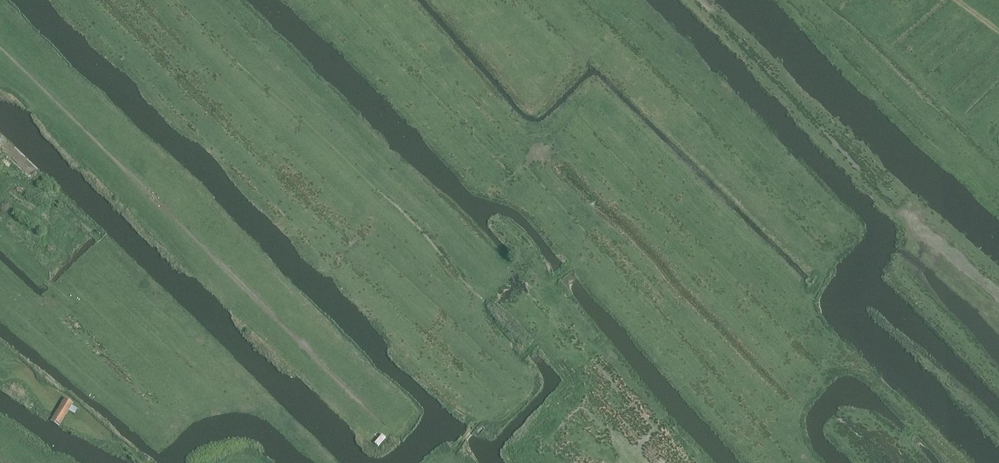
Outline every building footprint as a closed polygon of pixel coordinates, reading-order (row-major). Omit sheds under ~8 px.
[(63,421),(66,416),(71,409),(73,404),(64,398),(50,421),(60,427),(63,421)]
